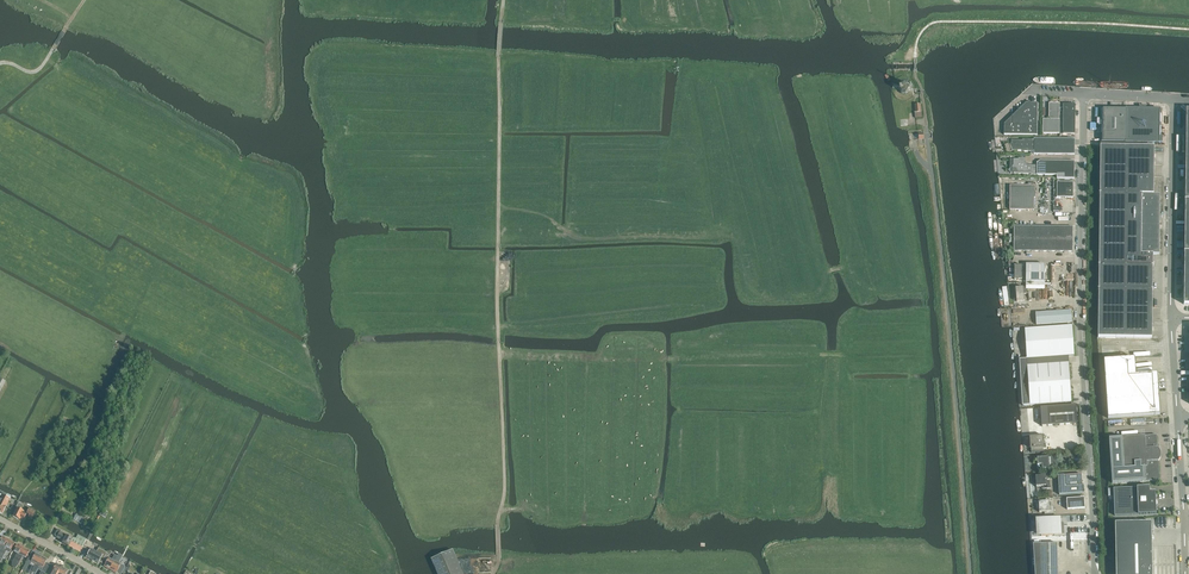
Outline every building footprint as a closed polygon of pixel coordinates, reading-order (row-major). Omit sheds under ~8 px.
[(899,85),(899,88),(898,88),(898,89),(899,89),(901,92),(900,93),(901,94),(902,93),(904,94),(905,94),(906,94),(909,92),(910,91),(909,91),(910,88),(911,87),(910,87),(908,84),(908,83),(907,83),(904,82),(903,82),(902,83),(900,84),(899,84),(899,85)] [(1004,135),(1037,135),(1038,103),(1030,103),(1029,102),(1026,105),(1025,104),(1004,124),(1004,135)] [(1049,103),(1049,119),(1043,119),(1043,134),(1059,134),(1059,120),(1059,103),(1049,103)] [(1063,134),(1075,134),(1075,104),(1063,104),(1063,134)] [(1100,142),(1124,142),(1124,107),(1101,107),(1100,142)] [(1124,107),(1124,142),(1161,143),(1161,109),(1159,107),(1124,107)] [(1022,151),(1034,151),(1034,154),(1074,155),(1075,139),(1034,139),(1034,140),(1022,139),(1022,140),(1011,140),(1011,144),(1010,144),(1010,146),(1011,148),(1012,150),(1022,150),(1022,151)] [(1100,146),(1098,337),(1152,338),(1152,331),(1152,320),(1152,308),(1153,283),(1153,279),(1153,254),(1159,254),(1160,194),(1154,194),(1154,157),(1154,154),(1154,146),(1100,146)] [(1013,174),(1031,174),(1031,175),(1057,175),(1057,178),(1074,179),(1074,161),(1040,161),(1037,163),(1037,165),(1027,165),(1025,163),(1025,158),(1018,158),(1018,159),(1013,159),(1013,165),(1008,170),(1011,173),(1012,172),(1013,174)] [(1073,182),(1057,182),(1056,212),(1073,212),(1073,182)] [(1010,210),(1034,210),(1034,198),(1035,193),(1035,186),(1010,185),(1010,210)] [(1014,251),(1073,252),(1073,227),(1014,226),(1014,251)] [(1026,282),(1044,283),(1045,265),(1026,264),(1026,270),(1022,269),(1022,266),(1014,265),(1014,279),(1022,280),(1022,278),(1026,279),(1026,282)] [(1026,283),(1026,287),(1015,288),(1016,301),(1024,300),(1024,294),(1027,293),(1027,289),(1044,289),(1044,283),(1026,283)] [(1035,313),(1036,325),(1072,322),(1071,310),(1035,313)] [(1025,329),(1027,359),(1068,356),(1074,355),(1072,326),(1025,329)] [(1029,405),(1030,405),(1071,402),(1068,356),(1027,359),(1019,359),(1022,405),(1029,405)] [(1148,375),(1136,375),(1136,374),(1135,358),(1104,360),(1108,418),(1160,415),(1158,383),(1157,374),(1148,375)] [(1046,408),(1047,425),(1077,423),(1076,406),(1046,408)] [(1159,450),(1158,448),(1157,435),(1109,438),(1112,484),(1160,480),(1158,461),(1160,459),(1161,456),(1161,453),(1159,450)] [(1031,448),(1031,453),(1043,452),(1043,447),(1044,447),(1044,443),(1043,443),(1043,440),(1043,436),(1029,437),(1030,448),(1031,448)] [(1037,458),(1038,470),(1058,468),(1057,457),(1037,458)] [(1082,474),(1064,475),(1058,476),(1059,495),(1084,493),(1083,486),(1082,486),(1082,474)] [(1035,485),(1036,484),(1036,487),(1042,486),(1042,489),(1050,488),(1050,481),(1045,481),(1045,479),(1046,479),(1046,475),(1041,475),(1035,476),(1036,480),(1035,480),(1034,481),(1033,482),(1033,483),(1034,484),(1035,485)] [(1113,488),(1114,516),(1156,514),(1155,492),(1150,492),(1149,487),(1113,488)] [(0,500),(0,512),(2,513),(10,499),(6,497),(7,495),(0,491),(0,500)] [(1066,499),(1067,510),(1085,508),(1084,498),(1066,499)] [(1044,512),(1045,514),(1054,514),(1054,508),(1050,508),(1049,501),(1039,502),(1037,502),(1037,508),(1039,508),(1039,512),(1044,512)] [(26,515),(23,513),(24,512),(20,509),(22,505),(18,503),(16,508),(17,508),(12,516),(16,518),(16,519),(17,520),(18,519),(19,520),(21,518),(24,519),(26,515)] [(26,513),(29,514),(27,517),(32,519),(36,512),(29,508),(26,513)] [(73,520),(83,526),(88,517),(79,511),(73,520)] [(40,526),(45,529),(50,520),(45,518),(40,526)] [(1040,519),(1041,536),(1064,534),(1063,523),(1059,523),(1059,518),(1045,519),(1043,518),(1043,519),(1040,519)] [(1116,573),(1152,573),(1151,522),(1115,523),(1116,573)] [(63,541),(63,542),(62,543),(68,546),(80,552),(81,549),(86,539),(78,535),(75,540),(72,539),(60,532),(61,531),(58,529),(54,536),(57,537),(57,538),(63,541)] [(9,540),(2,537),(1,539),(0,538),(0,544),(2,546),(0,550),(0,556),(9,540)] [(9,540),(0,556),(0,558),(2,560),(6,552),(9,554),(15,544),(9,540)] [(1057,543),(1039,544),(1040,573),(1058,573),(1057,543)] [(12,566),(14,568),(18,558),(23,548),(17,545),(13,552),(17,553),(12,563),(12,566)] [(30,551),(23,548),(18,558),(14,568),(15,568),(18,566),(23,556),(26,558),(30,551)] [(91,549),(86,557),(98,564),(99,562),(102,564),(108,553),(98,548),(96,552),(91,549)] [(438,573),(461,573),(451,550),(432,558),(438,573)] [(35,553),(31,562),(35,564),(33,567),(32,566),(28,573),(29,573),(32,573),(41,557),(35,553)] [(106,562),(104,566),(110,570),(115,561),(117,557),(115,555),(112,560),(109,558),(108,558),(106,557),(104,561),(106,562)] [(32,573),(36,573),(37,572),(40,566),(43,568),(47,560),(41,557),(32,573)] [(115,561),(110,570),(116,573),(121,565),(115,561)] [(62,568),(56,564),(54,567),(51,573),(59,573),(62,568)] [(50,565),(48,568),(46,573),(51,573),(54,567),(50,565)]
